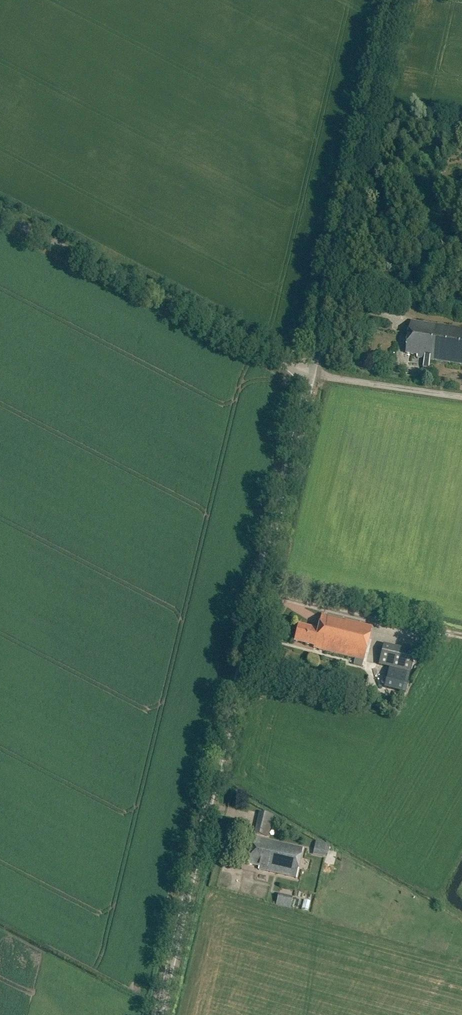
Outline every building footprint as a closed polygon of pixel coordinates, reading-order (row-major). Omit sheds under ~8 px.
[(416,359),(425,361),(424,367),(426,368),(425,372),(431,373),(431,369),(429,368),(430,361),(461,367),(461,330),(411,321),(406,355),(417,357),(416,359)] [(312,645),(312,648),(319,649),(319,650),(363,662),(372,627),(321,615),(317,629),(297,624),(293,640),(312,645)] [(388,689),(410,694),(421,654),(388,645),(383,665),(394,668),(388,689)] [(259,813),(254,834),(268,837),(273,816),(259,813)] [(247,865),(259,867),(258,870),(296,878),(303,849),(254,838),(247,865)] [(327,859),(330,847),(316,844),(314,856),(327,859)] [(275,906),(290,909),(292,897),(278,894),(275,906)]
